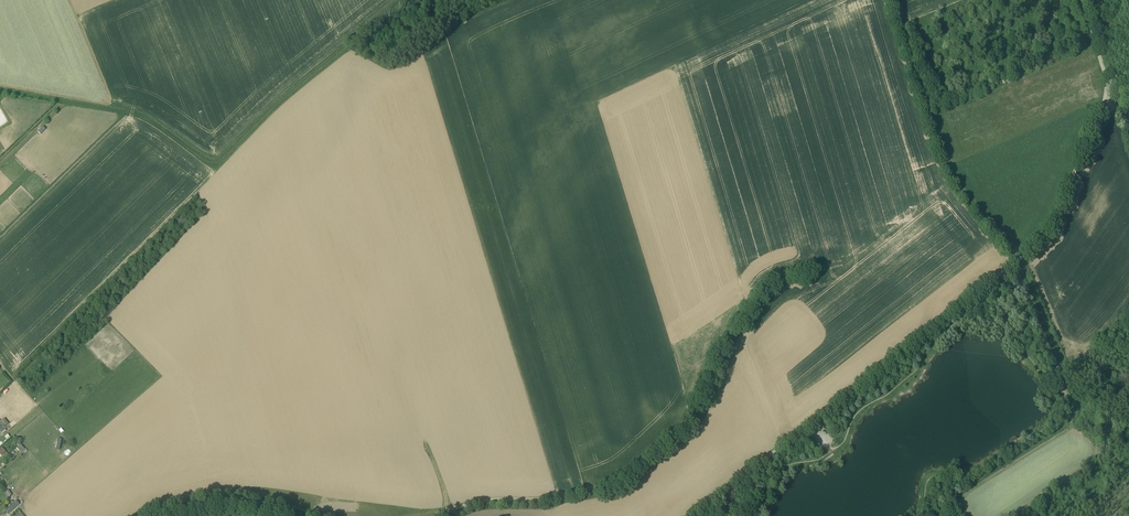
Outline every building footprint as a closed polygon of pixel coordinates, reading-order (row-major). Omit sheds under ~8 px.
[(20,444),(16,447),(20,452),(24,449),(20,444)]
